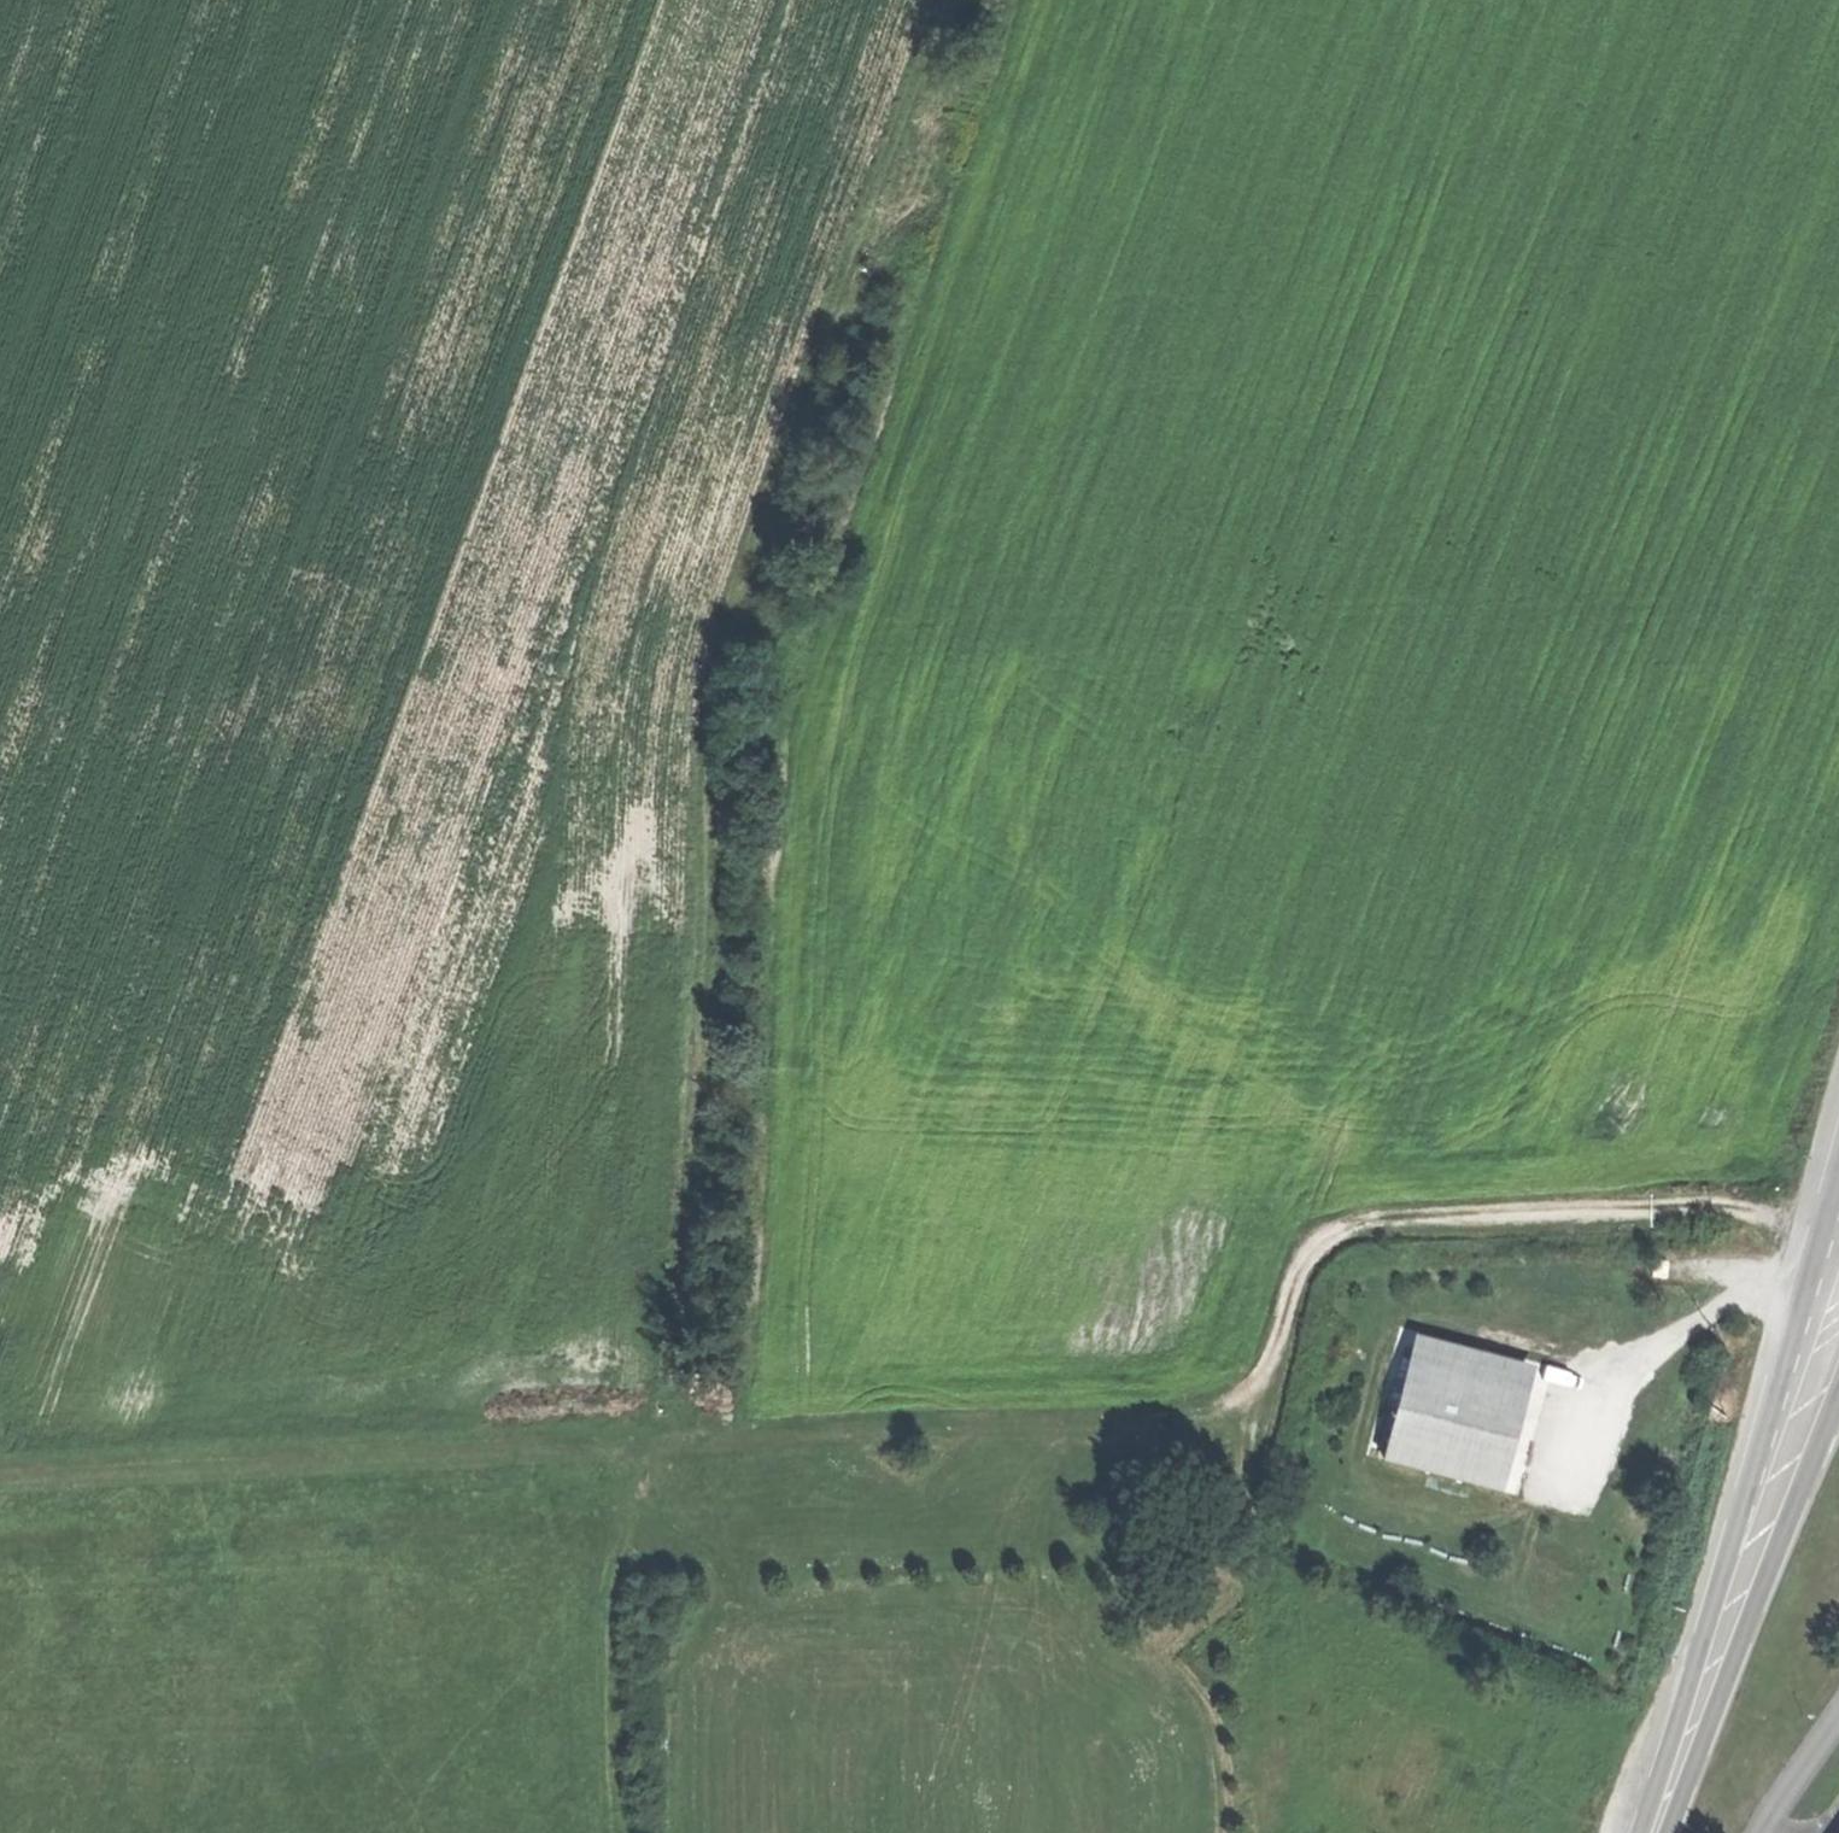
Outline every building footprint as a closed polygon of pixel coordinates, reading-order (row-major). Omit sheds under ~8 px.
[(1418,1329),(1384,1456),(1505,1491),(1538,1363),(1418,1329)]
